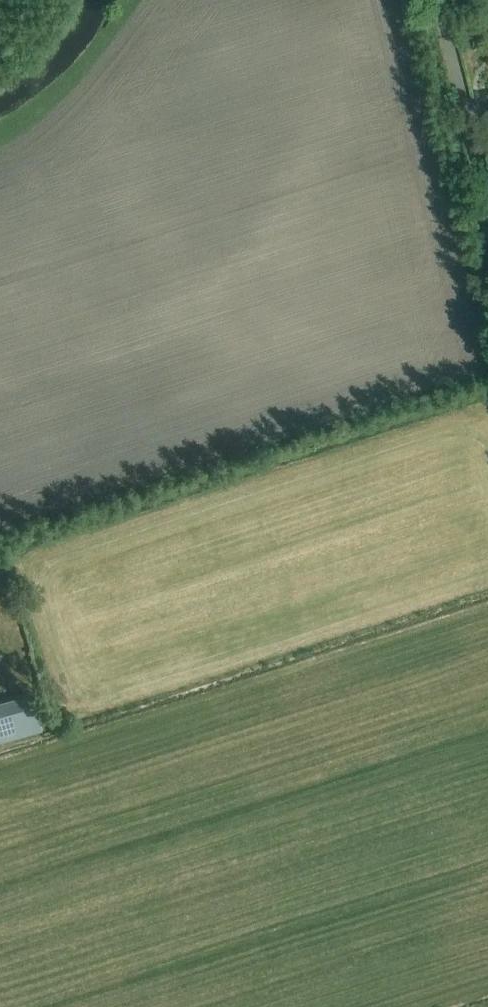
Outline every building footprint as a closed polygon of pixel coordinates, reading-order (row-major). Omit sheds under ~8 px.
[(32,696),(0,705),(0,740),(41,729),(32,696)]
